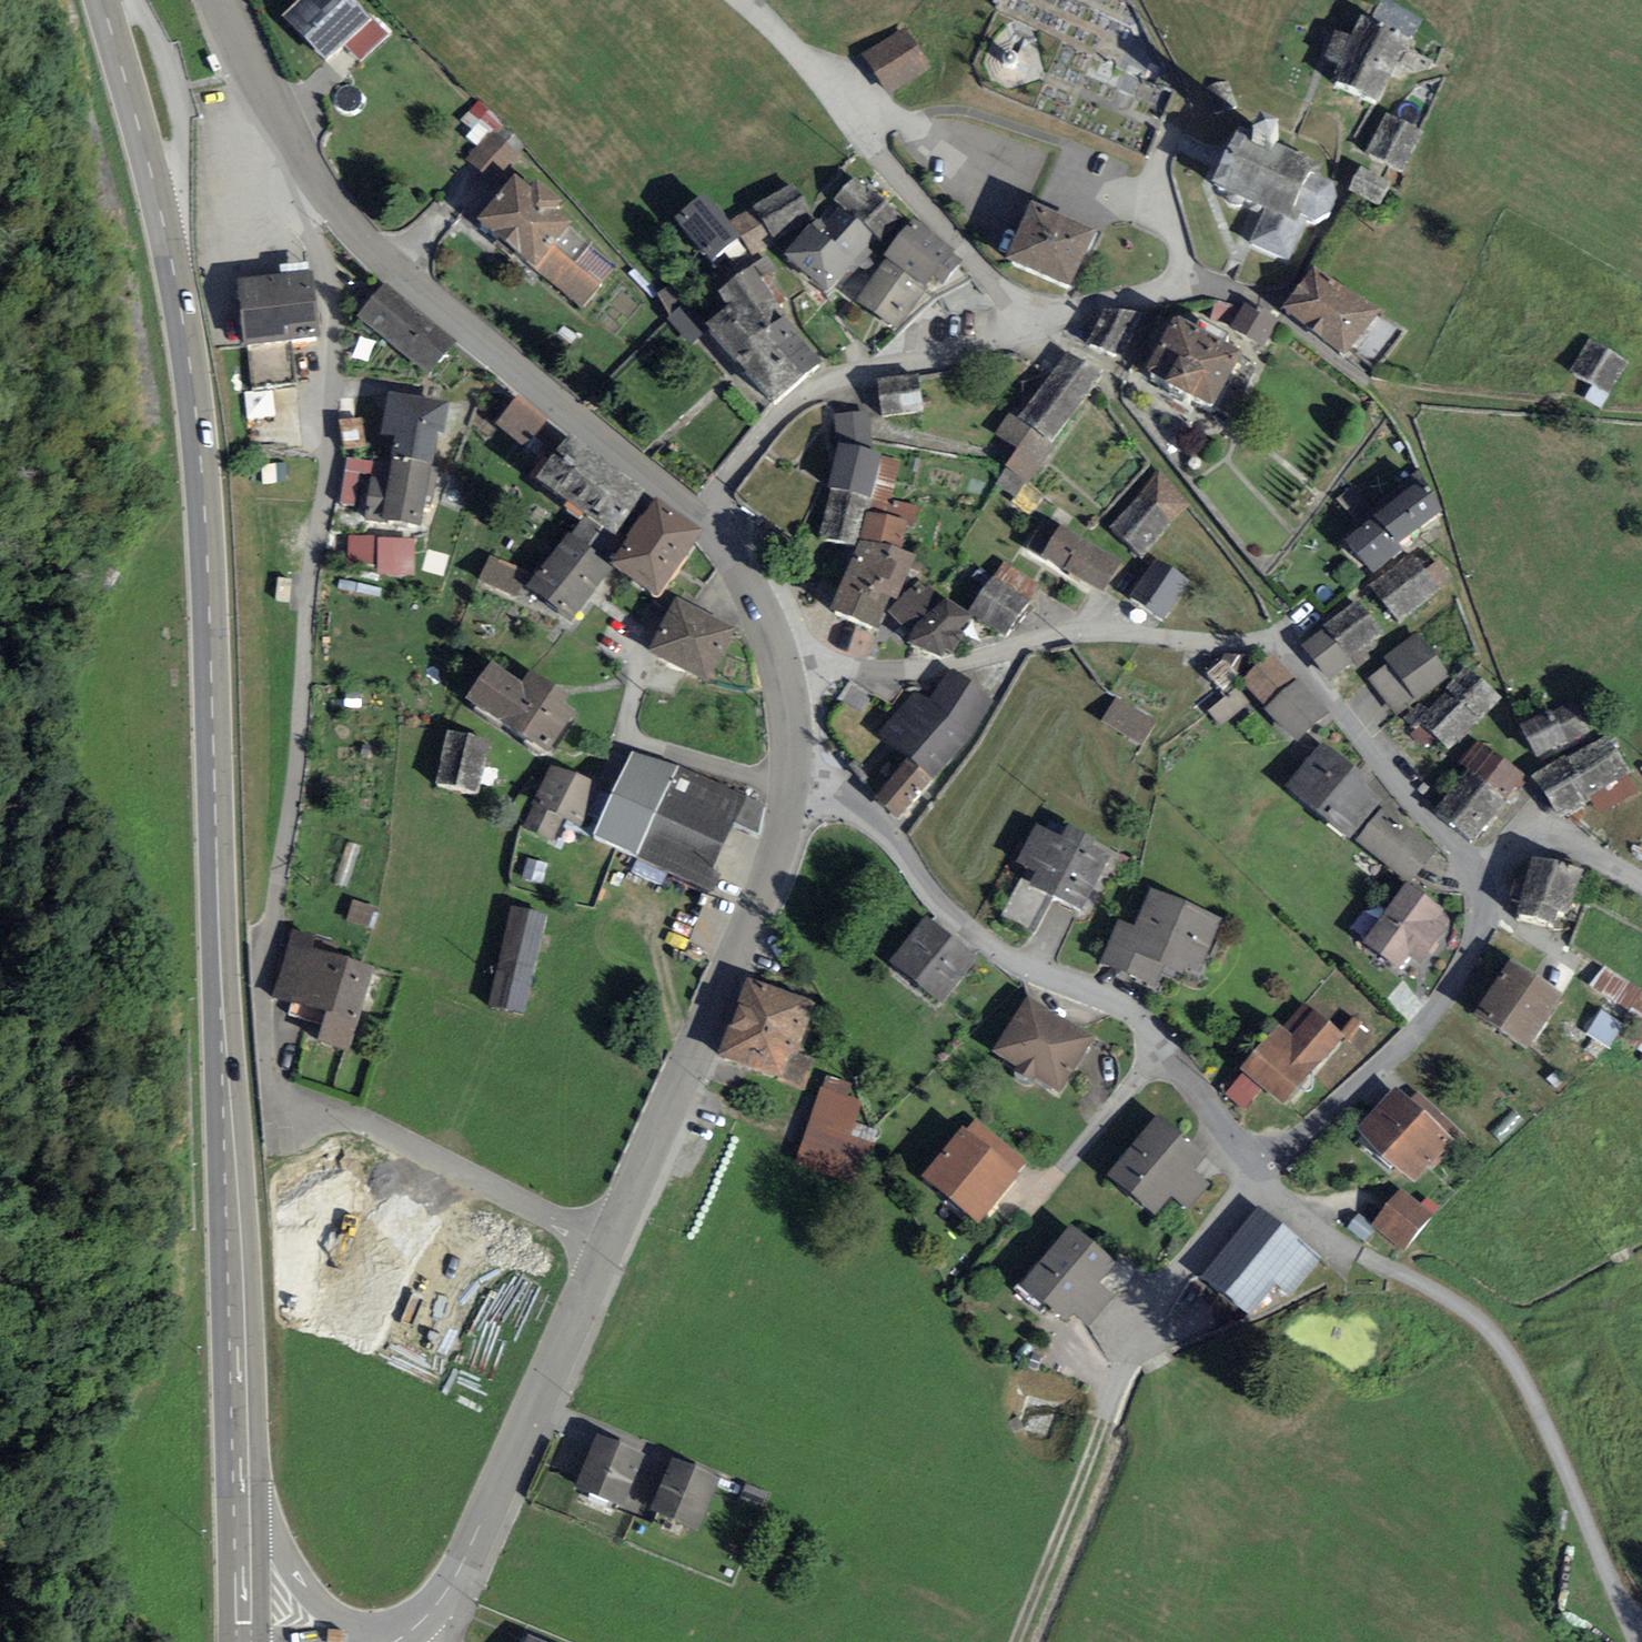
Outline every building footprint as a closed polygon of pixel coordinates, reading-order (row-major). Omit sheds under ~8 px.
[(342,0),(315,0),(290,24),(325,61),(364,24),(342,0)] [(1352,66),(1343,87),(1381,103),(1408,39),(1371,23),(1362,43),(1349,37),(1339,60),(1352,66)] [(911,37),(875,59),(896,94),(932,72),(911,37)] [(1208,90),(1216,114),(1236,108),(1228,83),(1208,90)] [(1424,138),(1392,122),(1375,158),(1407,173),(1424,138)] [(1254,144),(1238,138),(1215,194),(1262,213),(1247,248),(1287,264),(1305,222),(1313,225),(1327,218),(1334,203),(1330,187),(1320,183),(1324,173),(1274,153),(1279,142),(1258,133),(1254,144)] [(522,156),(498,135),(474,162),(497,184),(522,156)] [(1364,164),(1352,188),(1382,203),(1394,179),(1364,164)] [(908,219),(866,185),(847,209),(888,242),(908,219)] [(537,204),(518,188),(487,226),(586,309),(618,271),(559,222),(565,214),(544,196),(537,204)] [(814,219),(799,192),(742,225),(757,252),(814,219)] [(745,247),(713,205),(686,224),(718,266),(745,247)] [(1069,289),(1090,237),(1033,215),(1013,267),(1069,289)] [(963,266),(924,235),(870,303),(900,327),(929,289),(939,297),(963,266)] [(856,271),(817,237),(794,264),(833,298),(856,271)] [(753,272),(717,298),(728,311),(710,328),(707,331),(774,405),(823,368),(753,272)] [(1324,278),(1295,318),(1354,361),(1383,320),(1324,278)] [(312,279),(247,285),(253,349),(306,344),(305,329),(317,328),(312,279)] [(685,303),(673,283),(659,296),(669,319),(685,303)] [(457,348),(389,294),(367,321),(435,376),(457,348)] [(685,303),(669,319),(692,347),(707,331),(710,328),(685,303)] [(1280,329),(1250,312),(1235,336),(1265,354),(1280,329)] [(1104,313),(1088,347),(1121,363),(1142,316),(1104,313)] [(1261,373),(1187,333),(1160,384),(1234,424),(1261,373)] [(1631,366),(1598,349),(1583,377),(1616,394),(1631,366)] [(1109,388),(1074,363),(1016,444),(1026,451),(1012,471),(1037,488),(1109,388)] [(922,384),(886,388),(890,419),(927,414),(922,384)] [(449,412),(401,405),(384,525),(432,532),(449,412)] [(548,429),(522,407),(503,429),(530,451),(548,429)] [(621,543),(652,504),(579,448),(549,488),(621,543)] [(885,460),(848,453),(841,490),(878,497),(885,460)] [(1192,514),(1163,488),(1121,534),(1149,560),(1192,514)] [(1418,496),(1356,550),(1380,577),(1442,523),(1418,496)] [(705,544),(664,516),(625,574),(666,602),(705,544)] [(1123,572),(1057,533),(1042,558),(1108,597),(1123,572)] [(418,549),(357,544),(355,571),(416,576),(418,549)] [(612,574),(574,547),(539,596),(577,623),(612,574)] [(918,567),(868,550),(844,619),(894,636),(918,567)] [(530,575),(495,563),(486,589),(521,601),(530,575)] [(1446,598),(1418,563),(1380,593),(1408,628),(1446,598)] [(1190,589),(1162,571),(1139,606),(1167,624),(1190,589)] [(1036,595),(1006,572),(977,610),(1008,633),(1036,595)] [(975,626),(943,607),(919,647),(950,666),(975,626)] [(1387,642),(1362,611),(1313,651),(1338,682),(1387,642)] [(737,633),(685,612),(664,664),(716,685),(737,633)] [(1443,658),(1424,636),(1387,667),(1406,689),(1443,658)] [(1220,649),(1202,668),(1227,691),(1245,672),(1220,649)] [(1329,722),(1279,663),(1251,687),(1301,746),(1329,722)] [(1453,749),(1498,705),(1469,676),(1424,719),(1453,749)] [(479,713),(551,755),(579,707),(541,685),(534,697),(500,677),(479,713)] [(888,741),(916,763),(883,803),(905,821),(998,709),(960,677),(934,709),(923,700),(888,741)] [(1239,682),(1213,709),(1227,722),(1252,695),(1239,682)] [(1156,721),(1122,705),(1111,729),(1145,744),(1156,721)] [(1578,707),(1529,732),(1544,761),(1593,737),(1578,707)] [(491,750),(455,743),(446,793),(481,800),(491,750)] [(1567,820),(1632,783),(1610,744),(1545,781),(1567,820)] [(1372,787),(1329,752),(1297,792),(1358,841),(1384,808),(1366,794),(1372,787)] [(1479,842),(1526,782),(1494,757),(1447,818),(1479,842)] [(746,809),(636,766),(604,846),(714,890),(746,809)] [(602,794),(562,776),(546,810),(586,828),(602,794)] [(1439,854),(1391,816),(1367,845),(1415,884),(1439,854)] [(1044,832),(1027,867),(1046,876),(1039,890),(1089,914),(1113,866),(1044,832)] [(1585,879),(1543,868),(1529,920),(1559,928),(1563,914),(1575,917),(1585,879)] [(1448,917),(1413,891),(1371,947),(1406,973),(1418,956),(1426,961),(1443,938),(1436,932),(1448,917)] [(1124,932),(1110,967),(1160,987),(1169,965),(1202,978),(1223,926),(1158,900),(1142,939),(1124,932)] [(548,923),(516,916),(497,1010),(530,1016),(548,923)] [(978,962),(934,926),(898,969),(942,1005),(978,962)] [(378,975),(295,952),(282,1002),(338,1017),(330,1047),(356,1054),(378,975)] [(1566,999),(1518,970),(1487,1021),(1535,1050),(1566,999)] [(1640,981),(1628,999),(1641,1009),(1641,982),(1640,981)] [(811,1007),(760,990),(736,1060),(787,1077),(811,1007)] [(1605,1006),(1591,1029),(1614,1044),(1629,1020),(1605,1006)] [(1094,1045),(1036,1009),(1006,1058),(1064,1094),(1094,1045)] [(1299,1042),(1289,1033),(1254,1073),(1291,1105),(1346,1042),(1320,1019),(1299,1042)] [(863,1107),(825,1094),(801,1164),(838,1177),(863,1107)] [(1456,1145),(1402,1096),(1368,1134),(1421,1183),(1456,1145)] [(1205,1159),(1167,1127),(1120,1182),(1158,1215),(1205,1159)] [(971,1139),(934,1182),(982,1224),(1020,1181),(971,1139)] [(1435,1219),(1407,1197),(1382,1228),(1410,1250),(1435,1219)] [(1308,1250),(1269,1217),(1215,1282),(1254,1315),(1308,1250)] [(1118,1270),(1077,1237),(1033,1291),(1073,1324),(1118,1270)] [(644,1459),(604,1445),(587,1492),(627,1506),(644,1459)] [(718,1485),(677,1470),(661,1515),(702,1529),(718,1485)]
